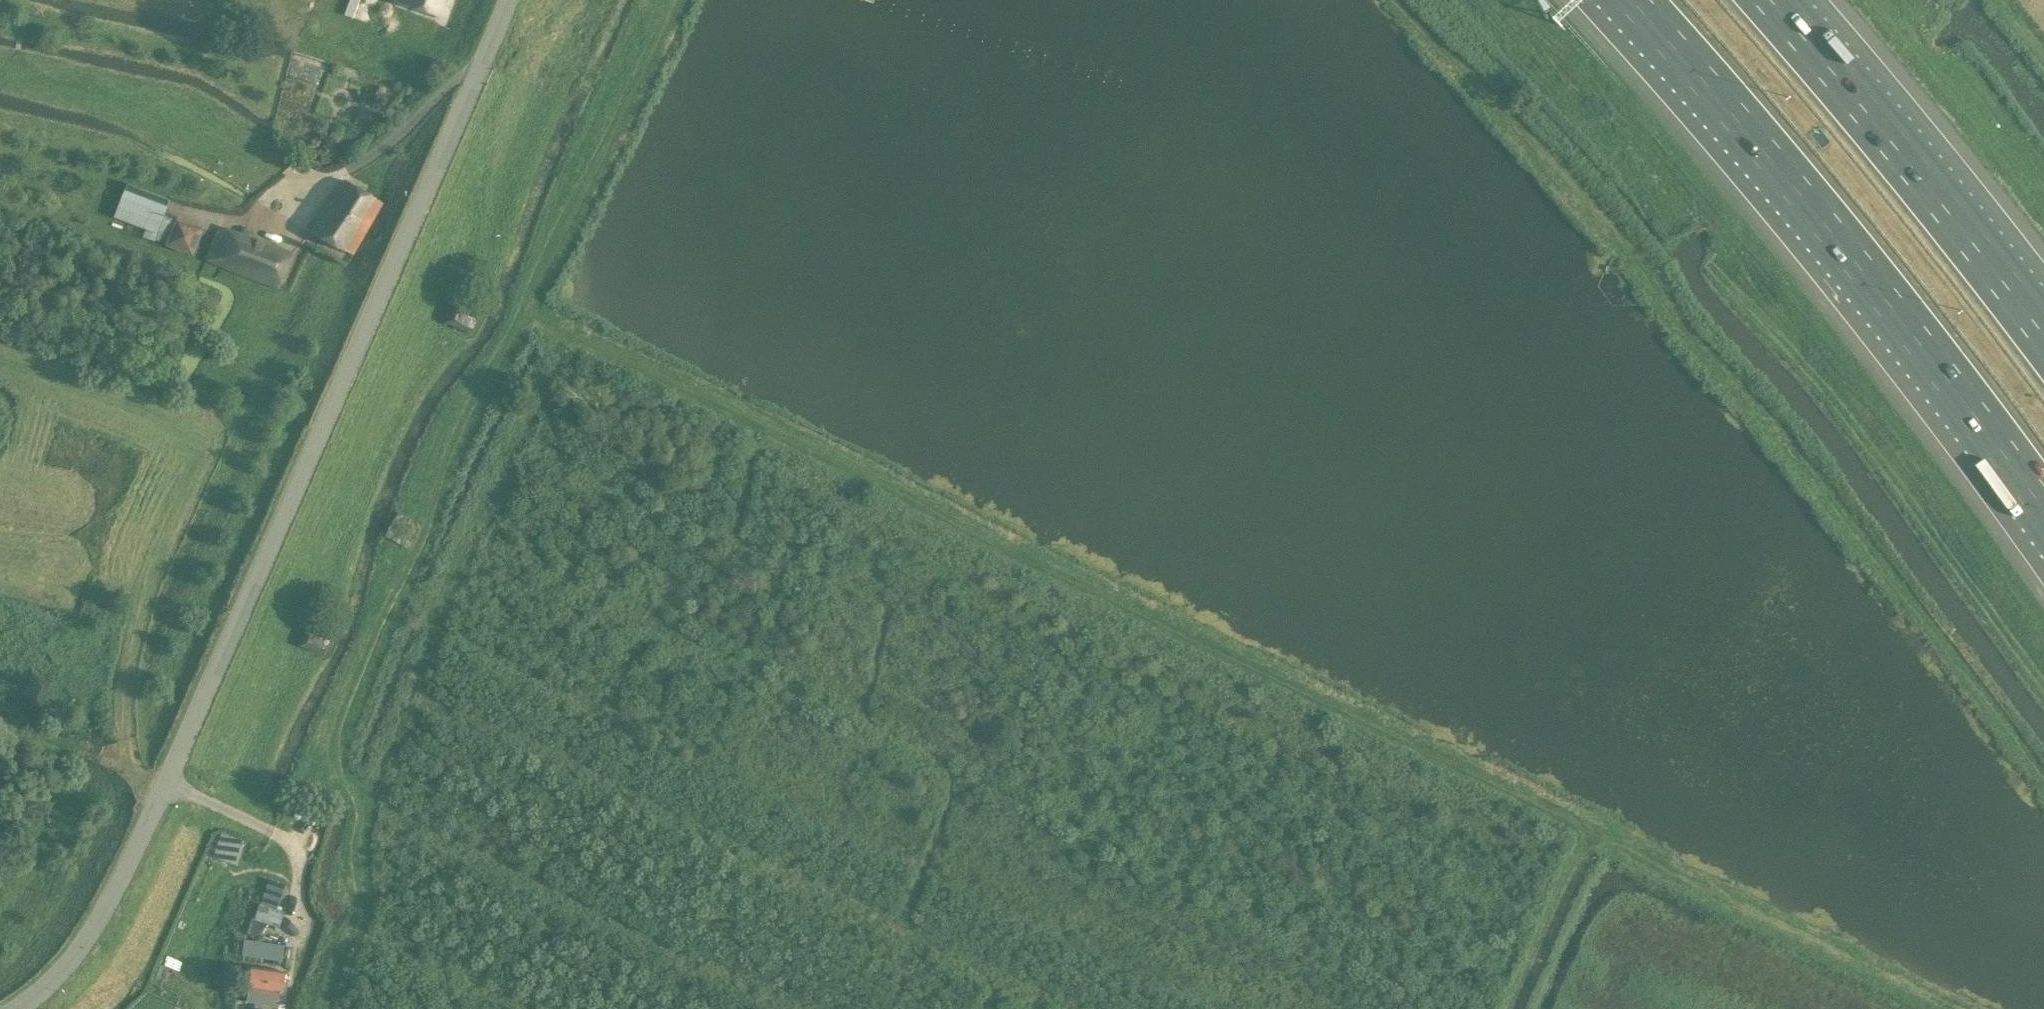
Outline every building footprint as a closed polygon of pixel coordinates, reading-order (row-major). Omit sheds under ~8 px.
[(345,14),(372,22),(379,0),(349,0),(345,14)] [(452,0),(398,0),(445,18),(452,0)] [(353,255),(383,202),(346,181),(311,231),(353,255)] [(127,183),(115,217),(158,233),(170,199),(127,183)] [(176,218),(166,244),(193,254),(203,228),(176,218)] [(278,288),(291,254),(220,226),(207,260),(278,288)] [(480,319),(455,308),(447,329),(472,339),(480,319)] [(333,642),(307,632),(299,652),(324,663),(333,642)] [(265,934),(268,920),(285,924),(288,907),(260,901),(253,932),(265,934)] [(246,1001),(254,1002),(262,1003),(263,1003),(279,1006),(281,993),(285,994),(287,979),(283,978),(284,972),(252,967),(247,998),(246,1001)]
